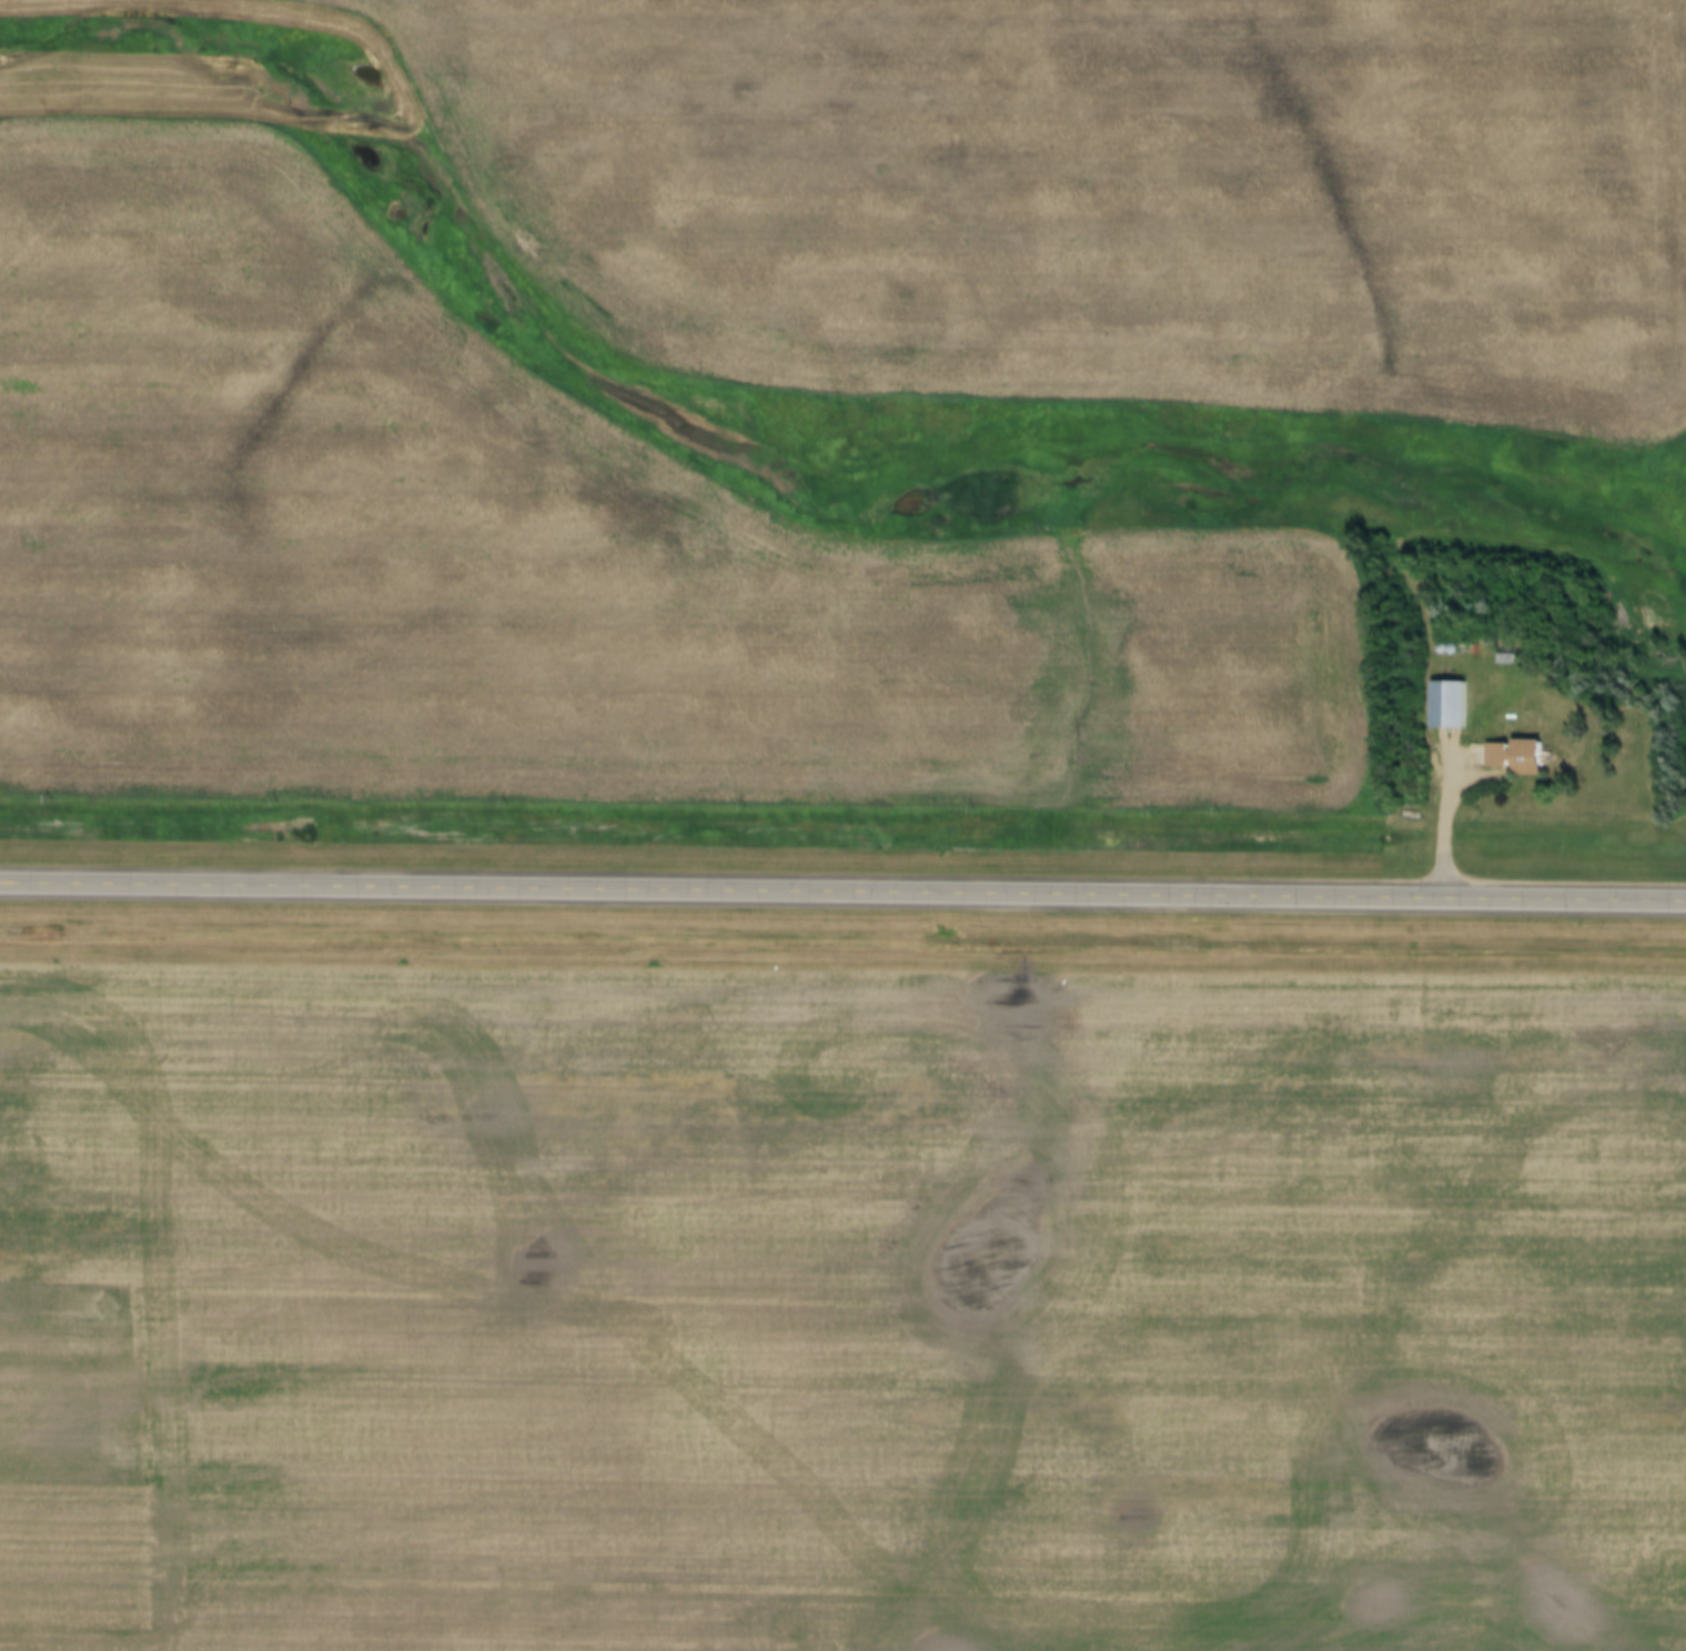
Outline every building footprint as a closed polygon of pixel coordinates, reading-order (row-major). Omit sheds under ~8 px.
[(1461,682),(1426,682),(1426,728),(1461,728),(1461,682)] [(1537,741),(1482,741),(1482,769),(1508,769),(1508,775),(1537,775),(1537,741)]
